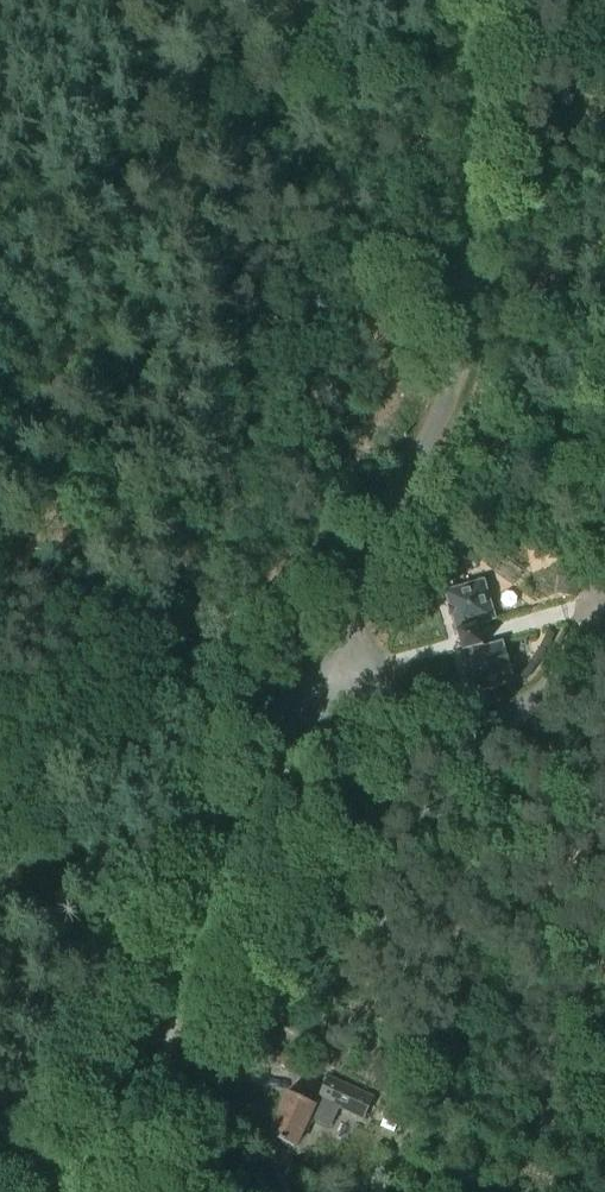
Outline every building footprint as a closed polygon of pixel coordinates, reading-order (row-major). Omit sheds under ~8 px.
[(480,636),(476,625),(494,619),(483,580),(444,592),(460,643),(474,692),(512,681),(500,642),(483,647),(480,636)] [(520,814),(535,802),(525,789),(510,801),(520,814)] [(364,1118),(373,1098),(327,1077),(318,1097),(364,1118)] [(328,1126),(334,1113),(290,1094),(270,1137),(294,1148),(308,1118),(328,1126)] [(268,1140),(261,1154),(273,1160),(280,1146),(268,1140)]
